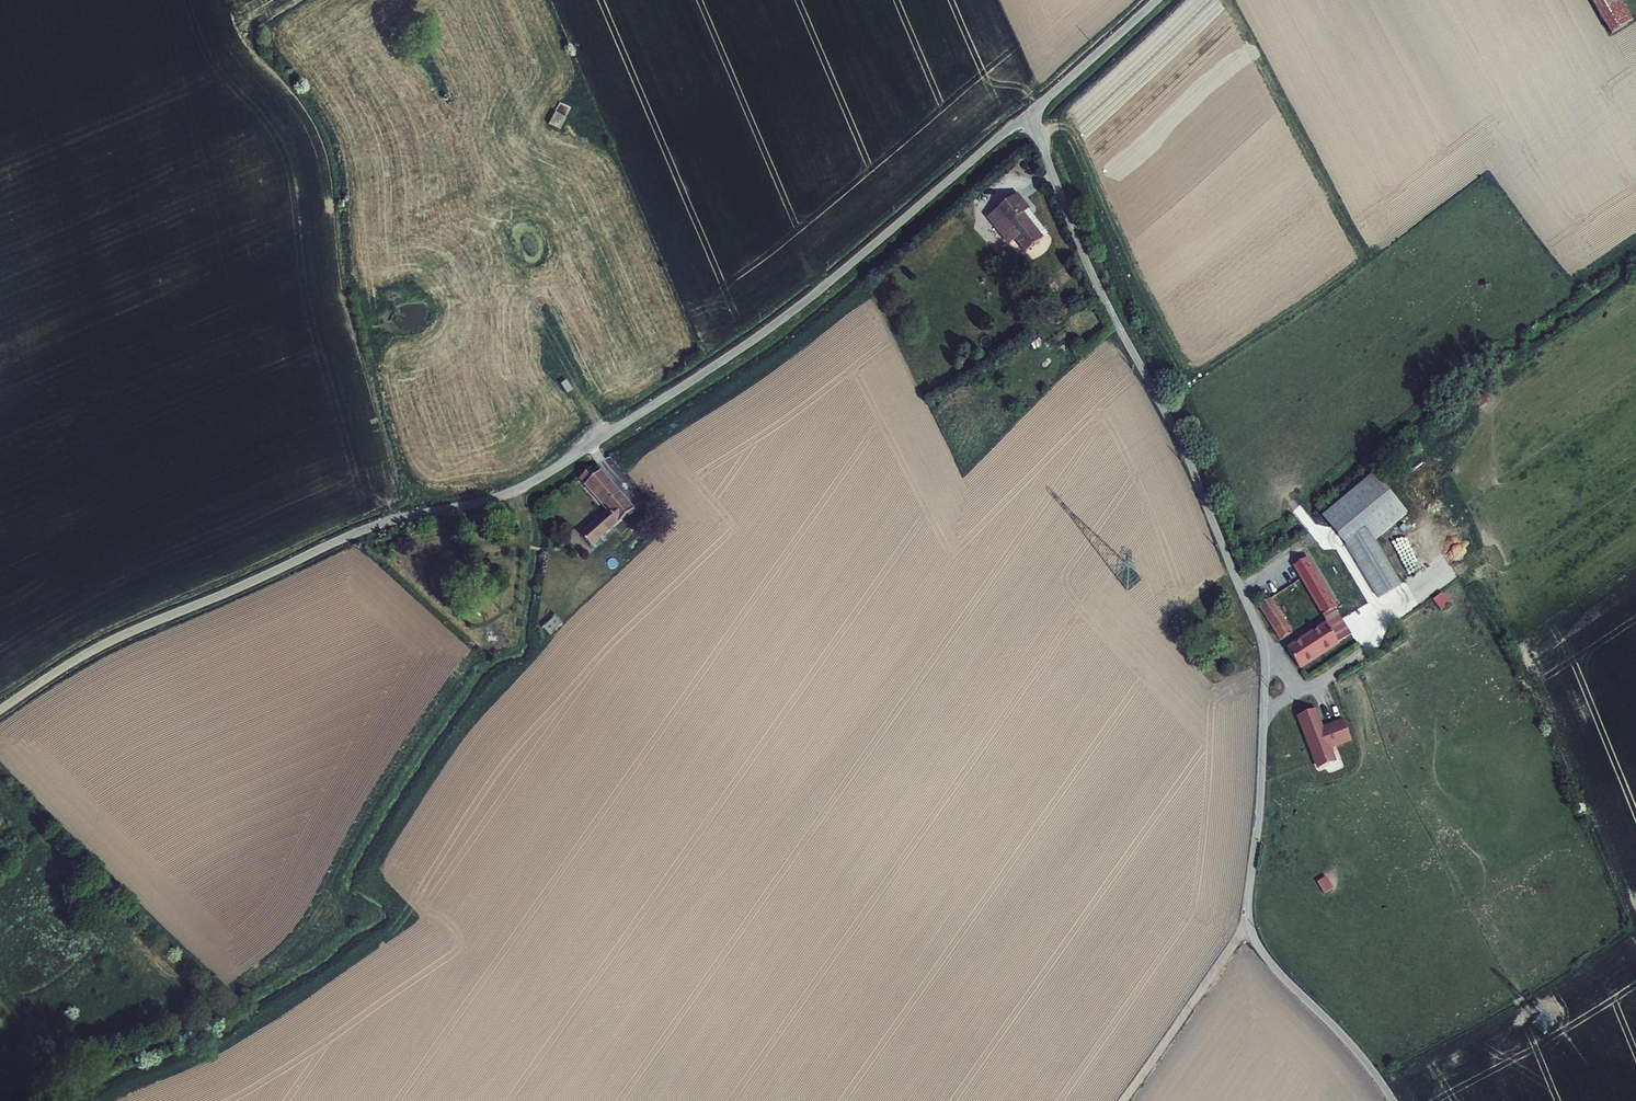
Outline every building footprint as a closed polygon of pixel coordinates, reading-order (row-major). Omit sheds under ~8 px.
[(1634,24),(1626,0),(1598,0),(1609,32),(1634,24)] [(551,123),(562,129),(573,107),(561,101),(551,123)] [(1017,206),(1005,189),(975,211),(995,239),(1000,235),(1010,248),(1028,236),(1010,210),(1017,206)] [(1046,298),(1057,289),(1049,280),(1038,288),(1046,298)] [(602,475),(597,469),(585,480),(612,511),(591,529),(590,527),(587,530),(598,542),(638,508),(606,472),(602,475)] [(1342,515),(1359,541),(1404,511),(1387,485),(1342,515)] [(1291,647),(1302,666),(1317,657),(1320,662),(1330,656),(1327,651),(1349,638),(1337,617),(1346,612),(1318,566),(1306,574),(1334,621),(1291,647)] [(1440,611),(1449,604),(1441,593),(1432,600),(1440,611)] [(1277,601),(1266,607),(1285,639),(1296,633),(1277,601)] [(541,628),(550,636),(563,623),(554,614),(541,628)] [(1316,709),(1296,716),(1316,772),(1337,765),(1332,750),(1352,743),(1344,720),(1322,728),(1316,709)] [(1325,875),(1316,881),(1323,894),(1333,888),(1325,875)]
